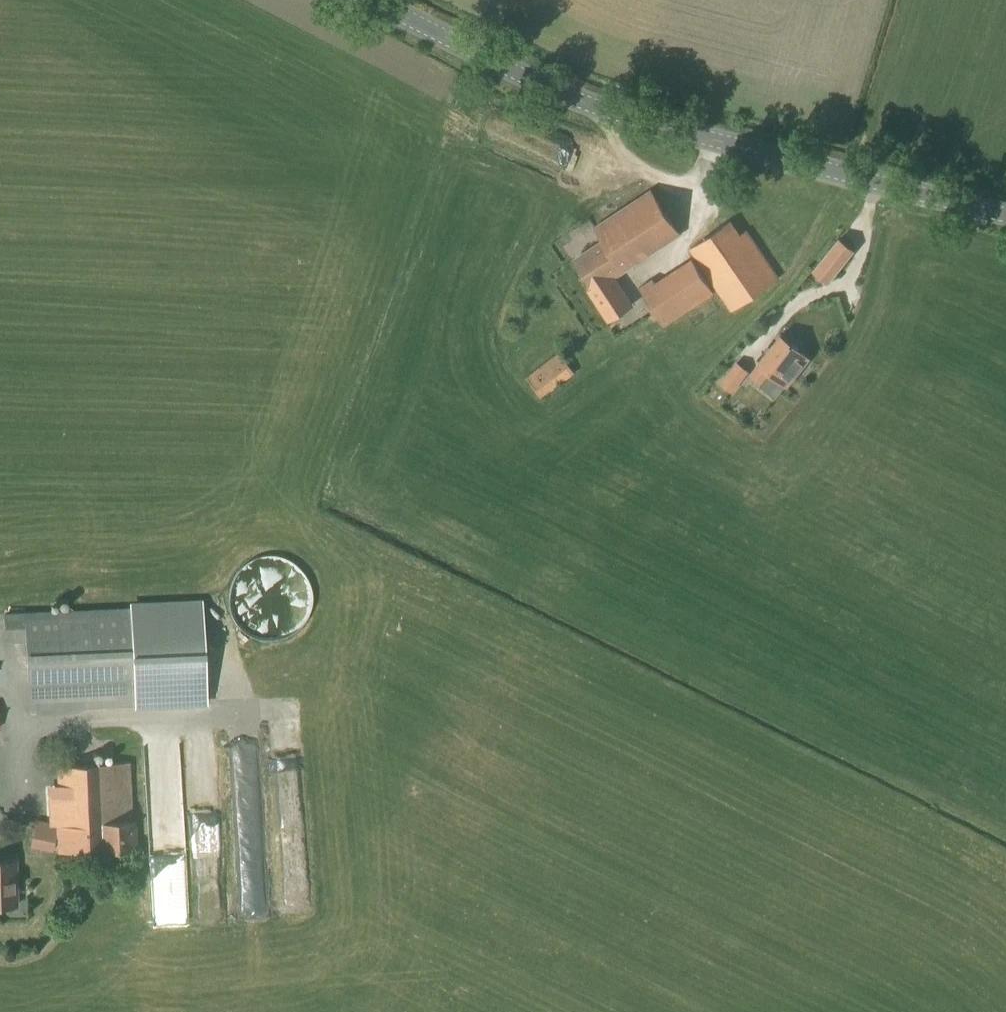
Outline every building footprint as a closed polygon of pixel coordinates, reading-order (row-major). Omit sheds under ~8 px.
[(612,276),(614,278),(680,235),(650,190),(594,227),(603,241),(574,260),(593,289),(612,276)] [(740,234),(730,220),(689,249),(731,312),(779,279),(746,230),(740,234)] [(828,284),(855,251),(838,238),(812,272),(828,284)] [(632,306),(614,278),(612,276),(593,289),(589,291),(608,321),(632,306)] [(678,317),(655,282),(653,278),(638,287),(644,297),(663,326),(678,317)] [(786,387),(809,359),(781,336),(750,375),(762,384),(770,374),(786,387)] [(542,400),(576,374),(559,351),(524,377),(542,400)] [(733,392),(749,372),(736,361),(720,382),(733,392)] [(296,600),(314,600),(315,587),(297,587),(296,600)] [(131,603),(131,607),(3,613),(5,643),(25,642),(27,684),(29,710),(134,704),(134,708),(183,706),(207,705),(202,600),(160,602),(131,603)] [(188,750),(155,751),(158,875),(191,874),(188,750)] [(131,821),(129,763),(57,765),(60,825),(57,825),(58,853),(136,850),(135,821),(131,821)] [(16,906),(14,861),(0,861),(0,906),(16,906)]
